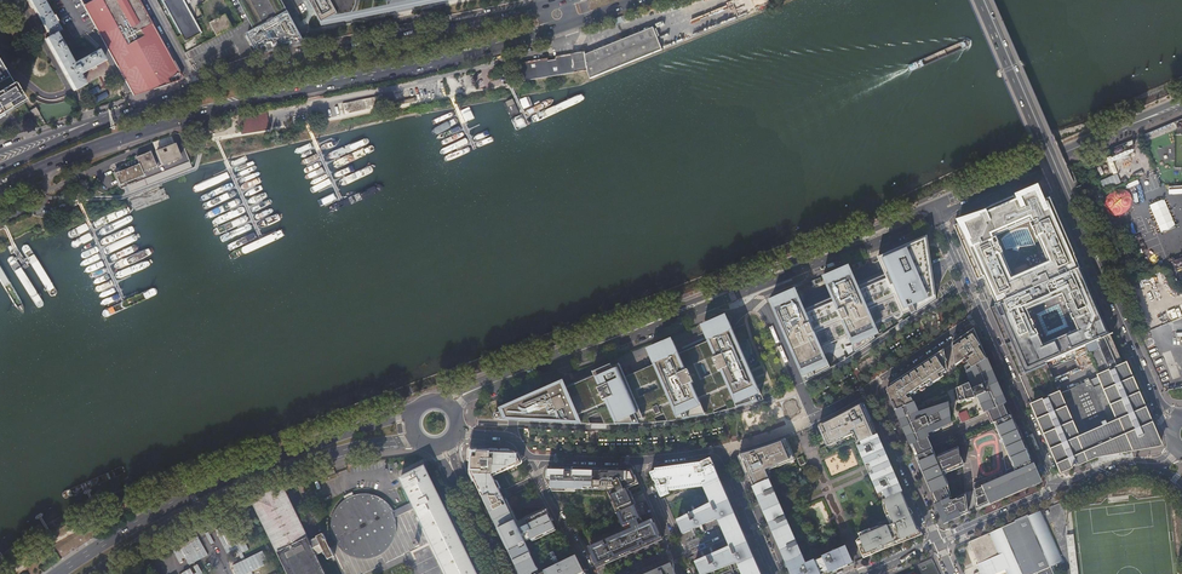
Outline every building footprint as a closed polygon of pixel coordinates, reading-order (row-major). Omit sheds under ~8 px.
[(48,36),(44,39),(71,86),(73,90),(84,84),(78,75),(103,61),(97,50),(72,64),(55,33),(59,30),(54,21),(56,21),(53,15),(52,16),(43,0),(29,0),(48,36)] [(133,95),(180,79),(181,77),(177,71),(139,0),(80,0),(95,28),(133,95)] [(183,0),(161,0),(184,42),(201,33),(195,21),(183,0)] [(249,20),(254,30),(247,34),(258,53),(303,44),(304,41),(282,0),(238,0),(249,20)] [(307,0),(322,27),(341,24),(342,23),(345,22),(347,21),(348,20),(350,18),(352,16),(353,14),(354,12),(355,9),(356,8),(358,0),(307,0)] [(389,14),(394,13),(394,9),(405,7),(406,10),(410,9),(409,4),(409,0),(387,0),(388,8),(389,14)] [(214,31),(217,37),(232,29),(225,16),(210,24),(211,25),(210,25),(213,31),(214,31)] [(521,81),(587,70),(590,78),(662,49),(653,26),(629,36),(584,54),(584,51),(578,52),(573,53),(555,56),(555,59),(552,59),(548,60),(548,57),(518,63),(521,81)] [(182,45),(186,52),(193,48),(189,41),(182,45)] [(85,75),(87,82),(97,79),(95,72),(85,75)] [(446,80),(449,94),(458,93),(458,91),(462,90),(461,87),(465,86),(463,77),(459,78),(459,76),(454,77),(455,80),(451,81),(451,80),(446,80)] [(6,77),(0,81),(0,113),(21,101),(6,77)] [(579,93),(527,102),(525,103),(525,105),(525,106),(527,108),(528,108),(580,100),(582,99),(583,98),(583,96),(582,95),(581,94),(579,93)] [(381,106),(379,96),(342,104),(344,114),(381,106)] [(457,115),(452,116),(449,117),(448,118),(447,120),(447,122),(449,124),(451,125),(453,125),(516,114),(518,113),(520,111),(520,108),(519,106),(517,105),(514,105),(490,109),(457,115)] [(38,113),(35,107),(30,110),(33,116),(38,113)] [(266,112),(238,117),(240,134),(269,129),(266,112)] [(424,116),(401,120),(400,121),(400,122),(400,124),(401,126),(402,127),(403,127),(425,123),(426,122),(427,121),(428,120),(428,119),(427,117),(426,116),(425,116),(424,116)] [(397,120),(394,121),(370,126),(368,128),(367,130),(369,132),(371,132),(396,126),(398,125),(399,124),(399,122),(399,121),(397,120)] [(413,133),(432,130),(430,123),(412,127),(410,128),(409,130),(411,133),(413,133)] [(366,128),(363,128),(339,134),(336,135),(335,136),(334,138),(333,139),(334,140),(336,141),(338,141),(341,141),(365,135),(368,133),(366,128)] [(463,134),(465,133),(464,129),(462,129),(439,134),(438,135),(437,137),(439,139),(441,139),(463,134)] [(432,131),(422,132),(424,142),(433,140),(432,131)] [(330,136),(326,136),(311,140),(309,142),(308,142),(308,144),(308,145),(310,145),(312,145),(327,141),(331,139),(330,136)] [(472,137),(471,137),(443,141),(440,143),(440,145),(441,147),(444,147),(472,142),(473,141),(473,139),(472,137)] [(156,151),(157,152),(159,158),(162,165),(181,158),(177,148),(175,143),(166,147),(156,151)] [(303,143),(300,143),(271,150),(270,151),(269,154),(271,156),(273,156),(302,149),(304,148),(305,146),(305,145),(305,144),(303,143)] [(430,153),(434,151),(434,148),(432,147),(428,147),(418,150),(415,152),(412,156),(417,157),(421,157),(430,153)] [(150,152),(143,154),(136,157),(137,159),(120,166),(122,171),(115,173),(120,185),(144,176),(143,172),(157,167),(151,153),(150,152)] [(265,152),(262,152),(238,158),(236,159),(236,161),(237,163),(239,163),(264,158),(266,156),(267,155),(267,153),(267,152),(265,152)] [(410,162),(406,152),(395,157),(399,167),(410,162)] [(198,175),(232,166),(234,164),(235,161),(233,159),(230,159),(196,168),(193,170),(191,173),(195,175),(198,175)] [(364,169),(349,176),(348,176),(348,178),(348,179),(348,180),(350,181),(351,180),(366,174),(367,173),(368,171),(367,170),(367,169),(366,169),(364,169)] [(340,193),(371,180),(372,178),(370,173),(368,173),(338,186),(337,190),(340,193)] [(1103,189),(1120,182),(1116,174),(1100,181),(1103,189)] [(397,184),(393,175),(381,180),(385,189),(397,184)] [(338,181),(321,188),(319,189),(319,190),(319,192),(320,193),(321,193),(323,193),(340,185),(341,184),(341,183),(341,182),(340,181),(339,180),(338,181)] [(381,192),(377,182),(362,189),(366,198),(381,192)] [(1043,202),(1043,201),(1038,189),(1036,190),(1036,189),(1035,190),(1029,193),(1028,193),(1028,194),(1021,196),(998,206),(998,207),(991,209),(990,209),(990,210),(987,211),(979,214),(980,215),(976,216),(976,215),(975,216),(969,219),(968,219),(968,220),(961,223),(961,222),(960,222),(960,223),(954,226),(978,280),(985,277),(986,277),(987,279),(988,278),(990,276),(992,274),(994,272),(997,268),(999,265),(1000,263),(999,263),(1001,260),(999,255),(1002,254),(1003,253),(1002,250),(1005,248),(1006,250),(1007,250),(1006,249),(1014,248),(1014,249),(1015,250),(1016,250),(1017,250),(1018,249),(1019,248),(1035,245),(1035,246),(1036,246),(1035,244),(1040,242),(1041,242),(1044,249),(1043,249),(1044,250),(1044,249),(1047,256),(1047,257),(1050,263),(1049,263),(1050,263),(1043,266),(1042,266),(1042,267),(1035,270),(1035,269),(1034,269),(1035,270),(1028,273),(1028,272),(1027,273),(1020,276),(1019,276),(1020,277),(1013,279),(1012,279),(1012,280),(1011,281),(1009,278),(1007,280),(1005,282),(1004,284),(1000,287),(996,291),(993,293),(994,296),(998,304),(997,304),(998,305),(1080,269),(1074,254),(1074,253),(1073,253),(1071,247),(1071,246),(1070,246),(1067,239),(1068,239),(1067,238),(1064,232),(1065,232),(1064,231),(1061,224),(1061,223),(1060,223),(1057,217),(1058,217),(1058,216),(1057,216),(1054,209),(1055,209),(1054,208),(1051,202),(1051,201),(1050,199),(1043,202)] [(302,209),(333,196),(334,195),(332,190),(330,190),(300,203),(298,205),(298,208),(300,209),(302,209)] [(115,215),(103,220),(102,221),(102,223),(104,225),(106,225),(131,213),(134,211),(132,207),(129,208),(115,215)] [(264,227),(295,214),(296,213),(294,208),(292,208),(261,221),(260,223),(260,225),(262,226),(264,227)] [(134,215),(109,227),(108,228),(108,230),(109,232),(111,232),(137,220),(139,218),(137,214),(134,215)] [(138,223),(112,235),(111,236),(111,239),(113,240),(115,240),(140,228),(143,226),(141,222),(138,223)] [(99,230),(97,224),(94,224),(87,227),(80,231),(78,233),(78,236),(81,238),(83,238),(98,231),(99,230)] [(144,229),(120,240),(116,242),(115,246),(118,248),(122,247),(147,235),(148,234),(146,228),(144,229)] [(105,242),(103,235),(100,236),(85,242),(84,244),(84,247),(86,249),(89,250),(103,243),(105,242)] [(930,255),(927,236),(878,259),(884,271),(879,259),(921,241),(927,256),(930,255)] [(118,252),(117,255),(120,256),(122,256),(145,246),(146,244),(146,243),(146,241),(145,241),(144,240),(142,241),(120,251),(118,252)] [(779,299),(771,302),(803,377),(807,375),(809,379),(831,368),(820,349),(833,343),(834,343),(834,344),(835,344),(836,344),(837,343),(837,342),(837,341),(849,336),(856,353),(876,339),(874,335),(879,333),(875,324),(895,315),(896,316),(897,317),(898,317),(899,316),(899,315),(900,314),(899,314),(911,309),(935,298),(933,285),(935,285),(933,275),(931,276),(927,266),(932,264),(930,255),(927,256),(921,241),(879,259),(884,271),(886,277),(860,288),(859,288),(857,283),(855,279),(829,291),(832,298),(805,310),(802,302),(797,292),(780,300),(779,299)] [(106,245),(93,250),(92,252),(92,255),(93,257),(95,257),(108,251),(109,250),(107,244),(106,245)] [(147,255),(157,250),(155,244),(144,248),(132,253),(123,257),(121,259),(121,262),(123,263),(126,263),(134,260),(147,255)] [(26,247),(24,248),(24,251),(26,253),(28,254),(35,256),(77,269),(79,268),(80,267),(81,264),(81,262),(79,261),(31,246),(28,246),(26,247)] [(93,264),(96,264),(100,263),(111,257),(112,255),(112,254),(110,253),(109,253),(97,258),(94,261),(92,262),(93,264)] [(985,277),(997,305),(998,305),(997,304),(998,304),(994,296),(993,293),(996,291),(1000,287),(1004,284),(1005,282),(1007,280),(1009,278),(1011,281),(1012,280),(1012,279),(1013,279),(1002,254),(999,255),(1001,260),(999,263),(1000,263),(999,265),(997,268),(994,272),(992,274),(990,276),(988,278),(987,279),(986,277),(985,277)] [(127,267),(125,269),(128,270),(132,269),(136,268),(142,266),(147,263),(151,259),(152,257),(150,256),(145,257),(140,259),(134,262),(130,264),(127,267)] [(100,265),(99,267),(101,268),(104,268),(106,267),(116,262),(113,257),(104,262),(102,263),(100,265)] [(135,273),(132,275),(129,277),(129,280),(131,281),(134,280),(138,279),(155,271),(163,266),(161,262),(153,264),(135,273)] [(863,266),(861,262),(853,265),(852,265),(854,270),(863,266)] [(105,276),(118,269),(117,266),(115,264),(103,270),(101,272),(99,274),(98,276),(100,277),(103,277),(105,276)] [(8,265),(6,267),(7,270),(8,271),(10,273),(59,287),(61,287),(63,286),(64,282),(63,281),(61,279),(22,268),(13,265),(10,265),(8,265)] [(842,269),(823,277),(829,291),(855,279),(857,283),(851,267),(842,271),(842,269)] [(1105,315),(1101,317),(1080,269),(998,305),(997,305),(990,308),(991,310),(993,309),(995,315),(1001,313),(1002,320),(1001,320),(1000,322),(1000,324),(1001,325),(1001,326),(1003,326),(1004,333),(1001,334),(1006,346),(1007,346),(1010,352),(1009,352),(1018,372),(1019,372),(1020,374),(1019,374),(1019,375),(1045,364),(1096,341),(1113,334),(1113,333),(1111,334),(1109,331),(1112,330),(1105,315)] [(161,271),(136,284),(134,285),(134,287),(136,289),(138,289),(163,276),(166,274),(164,270),(161,271)] [(103,278),(102,280),(104,281),(107,280),(109,280),(120,275),(121,274),(120,271),(118,271),(108,275),(105,277),(103,278)] [(884,271),(857,283),(859,288),(860,288),(886,277),(884,271)] [(123,278),(121,276),(109,283),(107,284),(105,286),(105,287),(106,288),(109,288),(111,288),(124,281),(123,278)] [(164,279),(138,291),(137,293),(137,295),(139,297),(141,297),(166,284),(168,282),(167,278),(164,279)] [(822,282),(820,278),(811,281),(813,286),(822,282)] [(20,300),(22,300),(23,299),(25,296),(24,294),(22,293),(0,284),(0,293),(20,300)] [(115,297),(128,290),(128,287),(126,285),(113,291),(111,293),(110,295),(109,297),(111,297),(113,297),(115,297)] [(937,299),(937,298),(935,285),(933,285),(935,298),(911,309),(912,311),(915,309),(917,313),(937,299)] [(802,302),(796,289),(778,297),(779,299),(780,300),(797,292),(802,302)] [(829,291),(802,302),(805,310),(832,298),(829,291)] [(119,306),(132,299),(132,296),(130,294),(117,300),(115,301),(114,304),(113,305),(115,306),(117,306),(119,306)] [(148,295),(147,295),(131,303),(130,304),(129,305),(129,306),(129,307),(130,308),(131,308),(132,308),(134,308),(150,301),(150,300),(151,299),(151,298),(151,296),(150,295),(149,295),(148,295)] [(1170,322),(1181,317),(1181,307),(1166,313),(1170,322)] [(993,309),(991,310),(993,315),(1001,334),(1004,333),(1003,326),(1001,326),(1001,325),(1000,324),(1000,322),(1001,320),(1002,320),(1001,313),(995,315),(993,309)] [(761,394),(729,321),(722,324),(718,323),(702,329),(703,331),(707,341),(678,354),(673,342),(655,350),(656,353),(649,356),(653,365),(625,377),(619,364),(608,370),(605,371),(565,388),(562,381),(516,401),(517,401),(515,402),(513,403),(512,404),(510,406),(508,410),(508,412),(507,413),(505,413),(504,410),(494,415),(494,416),(495,418),(496,419),(497,419),(499,419),(545,423),(568,424),(590,424),(587,418),(598,413),(604,424),(625,424),(644,423),(656,423),(654,418),(662,415),(667,421),(680,420),(692,418),(707,415),(714,414),(713,411),(712,409),(716,408),(713,399),(718,397),(722,408),(727,406),(729,410),(740,407),(751,404),(757,401),(755,397),(761,394)] [(966,366),(968,371),(986,360),(982,352),(984,351),(974,329),(963,337),(964,338),(962,339),(961,338),(952,344),(955,348),(953,349),(955,357),(961,361),(964,360),(966,363),(965,363),(966,366)] [(1181,342),(1181,332),(1171,332),(1172,342),(1181,342)] [(1113,334),(1096,341),(1110,372),(1126,364),(1113,334)] [(892,387),(887,390),(896,410),(913,403),(911,398),(907,399),(907,398),(932,381),(933,383),(941,378),(940,377),(947,372),(946,370),(948,369),(945,356),(943,354),(939,356),(938,354),(891,385),(892,387)] [(976,398),(978,397),(979,397),(986,413),(988,412),(1003,405),(1005,405),(986,360),(968,371),(973,383),(956,390),(959,403),(963,402),(965,401),(971,400),(976,399),(976,398)] [(1059,394),(1045,364),(1019,375),(1032,406),(1059,394)] [(1130,451),(1162,445),(1126,364),(1110,372),(1098,377),(1101,385),(1093,388),(1089,380),(1067,390),(1070,398),(1062,402),(1059,394),(1032,406),(1061,472),(1071,468),(1071,466),(1075,464),(1076,465),(1087,460),(1084,451),(1092,447),(1093,451),(1092,452),(1091,453),(1091,454),(1091,455),(1092,457),(1093,458),(1094,457),(1096,457),(1097,455),(1097,454),(1099,455),(1100,455),(1106,454),(1106,455),(1111,454),(1111,453),(1130,450),(1130,451)] [(1101,385),(1098,377),(1089,380),(1093,388),(1101,385)] [(1070,398),(1067,390),(1059,394),(1062,402),(1070,398)] [(713,411),(722,408),(718,397),(713,399),(716,408),(712,409),(713,411)] [(985,413),(986,413),(979,397),(978,397),(985,413)] [(913,403),(896,410),(911,445),(926,439),(929,438),(928,436),(927,434),(950,425),(951,424),(947,402),(918,414),(913,403)] [(862,404),(861,403),(860,404),(851,409),(840,415),(830,420),(819,425),(827,444),(843,437),(844,438),(852,435),(850,431),(854,430),(860,442),(877,435),(863,403),(862,404)] [(1005,411),(1003,405),(988,412),(990,417),(993,423),(994,423),(1007,417),(1005,411)] [(978,508),(1040,481),(1012,415),(1007,417),(994,423),(999,434),(1014,468),(1016,473),(1002,480),(1001,474),(1001,473),(974,484),(976,492),(978,508)] [(950,426),(950,425),(927,434),(928,436),(950,426)] [(1014,468),(999,434),(996,436),(1000,441),(1005,472),(1014,468)] [(888,462),(877,435),(860,442),(858,443),(859,447),(858,448),(861,457),(864,456),(867,465),(868,466),(870,470),(871,473),(876,484),(874,485),(878,493),(879,492),(883,491),(887,499),(902,492),(888,462)] [(794,458),(786,439),(772,444),(763,447),(752,450),(740,454),(741,455),(739,456),(753,487),(771,479),(766,469),(770,467),(771,469),(779,466),(779,464),(794,458)] [(926,439),(911,445),(914,452),(916,457),(931,450),(929,445),(926,439)] [(1087,460),(1094,457),(1093,458),(1092,457),(1091,455),(1091,454),(1091,453),(1092,452),(1093,451),(1092,447),(1084,451),(1087,460)] [(931,450),(916,457),(922,470),(923,470),(924,472),(923,472),(945,523),(968,513),(964,496),(949,502),(949,500),(949,498),(948,495),(945,486),(941,476),(940,473),(942,473),(944,472),(960,465),(958,458),(957,449),(934,459),(931,450)] [(471,450),(470,465),(471,465),(515,467),(516,466),(515,464),(520,462),(515,452),(471,450)] [(945,475),(957,470),(957,468),(963,465),(960,457),(958,458),(960,465),(944,472),(945,475)] [(711,459),(705,462),(678,466),(665,467),(654,468),(650,473),(661,497),(670,493),(668,489),(702,483),(704,488),(721,481),(711,459)] [(470,465),(470,471),(483,497),(503,497),(513,498),(509,490),(500,490),(493,475),(506,469),(507,470),(515,467),(471,465),(470,465)] [(476,571),(478,570),(446,504),(443,505),(424,467),(400,478),(413,505),(415,510),(419,518),(417,519),(444,573),(477,573),(476,571)] [(633,470),(614,470),(612,470),(612,471),(603,471),(603,470),(584,469),(584,470),(575,470),(575,469),(555,468),(551,468),(546,476),(553,488),(585,488),(585,486),(606,486),(607,488),(611,496),(609,496),(613,507),(615,506),(618,513),(632,507),(635,506),(627,488),(638,483),(633,470)] [(1005,472),(1001,474),(1002,480),(1016,473),(1014,468),(1005,472)] [(780,501),(771,479),(753,487),(765,515),(786,562),(803,554),(789,522),(783,507),(781,504),(780,501)] [(721,527),(738,520),(721,481),(704,488),(711,502),(678,519),(683,532),(717,517),(721,527)] [(323,534),(317,537),(318,538),(310,543),(283,488),(252,500),(289,573),(325,573),(316,555),(324,550),(328,559),(334,556),(330,548),(327,543),(323,534)] [(909,509),(902,492),(887,499),(883,500),(885,506),(883,507),(884,511),(885,514),(886,516),(891,514),(894,521),(893,523),(876,531),(875,528),(872,529),(868,532),(864,534),(861,537),(858,540),(856,541),(863,556),(871,552),(872,555),(881,551),(883,549),(883,548),(883,547),(890,544),(901,539),(902,541),(911,538),(910,535),(919,531),(912,515),(910,515),(908,510),(909,509)] [(401,532),(401,529),(400,525),(400,522),(399,518),(397,515),(396,512),(394,509),(392,507),(390,504),(387,502),(385,500),(381,498),(379,497),(375,495),(372,495),(368,494),(364,494),(361,495),(358,495),(354,496),(351,498),(348,500),(345,501),(343,503),(340,506),(337,509),(335,513),(334,515),(333,519),(332,522),(331,525),(331,529),(331,531),(332,536),(332,539),(333,540),(334,544),(335,546),(338,550),(340,552),(342,555),(345,557),(348,559),(351,561),(354,562),(356,563),(360,564),(363,564),(367,564),(370,564),(373,563),(376,563),(380,561),(383,560),(386,558),(389,555),(391,553),(393,551),(395,548),(396,546),(398,543),(399,539),(400,536),(401,532)] [(503,497),(483,497),(505,542),(552,522),(550,519),(552,518),(548,511),(526,519),(528,525),(519,529),(517,524),(516,525),(514,520),(513,518),(512,516),(503,497)] [(415,510),(413,505),(396,512),(397,515),(399,518),(415,510)] [(643,524),(635,506),(632,507),(618,513),(624,526),(626,532),(590,547),(592,551),(591,552),(594,561),(596,563),(597,563),(599,567),(662,539),(660,535),(661,535),(656,524),(655,524),(653,520),(643,524)] [(1040,511),(969,543),(978,564),(979,564),(983,571),(980,572),(976,573),(988,573),(1007,566),(1008,568),(1011,573),(1020,573),(1031,569),(1033,573),(1054,573),(1051,566),(1062,561),(1040,511)] [(726,538),(743,531),(740,526),(738,520),(721,527),(724,533),(726,538)] [(505,542),(520,573),(579,573),(583,572),(574,556),(539,572),(535,573),(535,571),(539,570),(525,541),(531,538),(532,541),(537,540),(536,537),(543,534),(544,536),(549,534),(548,532),(555,529),(552,522),(505,542)] [(207,534),(212,546),(221,542),(223,545),(228,543),(231,550),(237,548),(239,554),(250,550),(245,538),(232,543),(227,530),(224,532),(222,527),(207,534)] [(743,531),(726,538),(728,543),(720,550),(695,561),(701,573),(704,573),(715,570),(717,573),(740,573),(735,564),(739,562),(744,573),(761,573),(743,531)] [(1069,573),(1077,573),(1073,534),(1065,535),(1069,573)] [(791,573),(822,573),(828,571),(829,573),(853,563),(852,561),(845,546),(838,549),(832,552),(822,556),(822,557),(816,560),(815,559),(814,560),(810,561),(807,562),(803,554),(786,562),(791,573)] [(233,564),(237,573),(253,573),(252,571),(268,564),(262,552),(233,564)] [(222,563),(225,570),(230,567),(227,561),(222,563)] [(661,567),(646,573),(674,573),(673,566),(674,565),(673,562),(661,567)] [(180,573),(204,573),(199,563),(193,567),(193,568),(180,573)] [(1008,568),(1007,566),(988,573),(995,573),(1008,568)]
